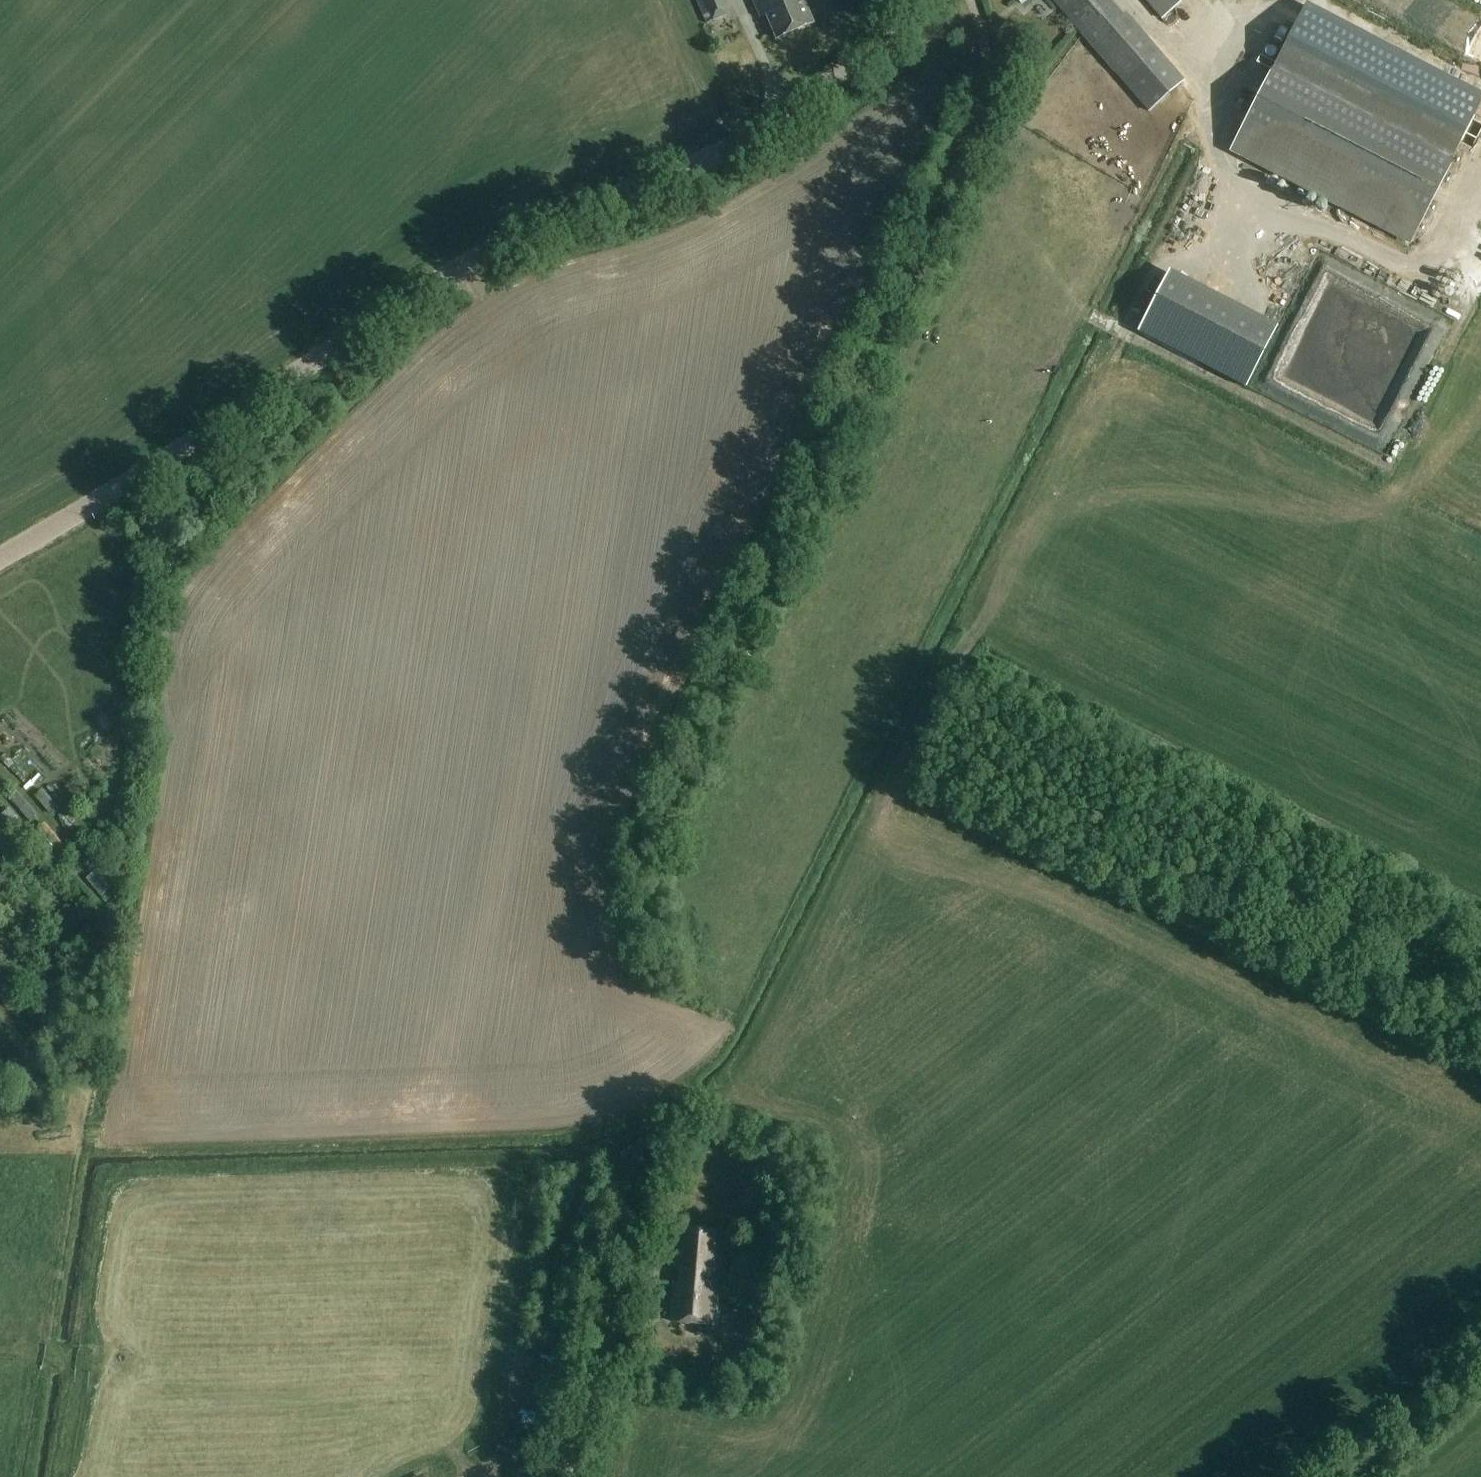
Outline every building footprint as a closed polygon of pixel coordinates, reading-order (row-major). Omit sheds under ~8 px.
[(804,0),(754,0),(762,18),(769,15),(779,39),(814,24),(804,0)] [(1169,95),(1110,27),(1122,16),(1117,10),(1108,0),(1053,0),(1084,37),(1148,113),(1169,95)] [(1163,20),(1186,0),(1146,0),(1163,20)] [(805,48),(810,69),(826,65),(821,45),(805,48)] [(1232,149),(1410,241),(1461,142),(1283,50),(1232,149)] [(1171,267),(1138,329),(1245,385),(1278,322),(1171,267)] [(0,817),(0,822),(3,826),(9,821),(12,825),(20,819),(10,808),(0,817)] [(30,825),(18,835),(30,849),(42,839),(30,825)] [(0,852),(17,837),(10,829),(0,839),(0,852)] [(717,1258),(720,1233),(686,1229),(683,1254),(681,1254),(673,1323),(716,1327),(724,1259),(717,1258)]
